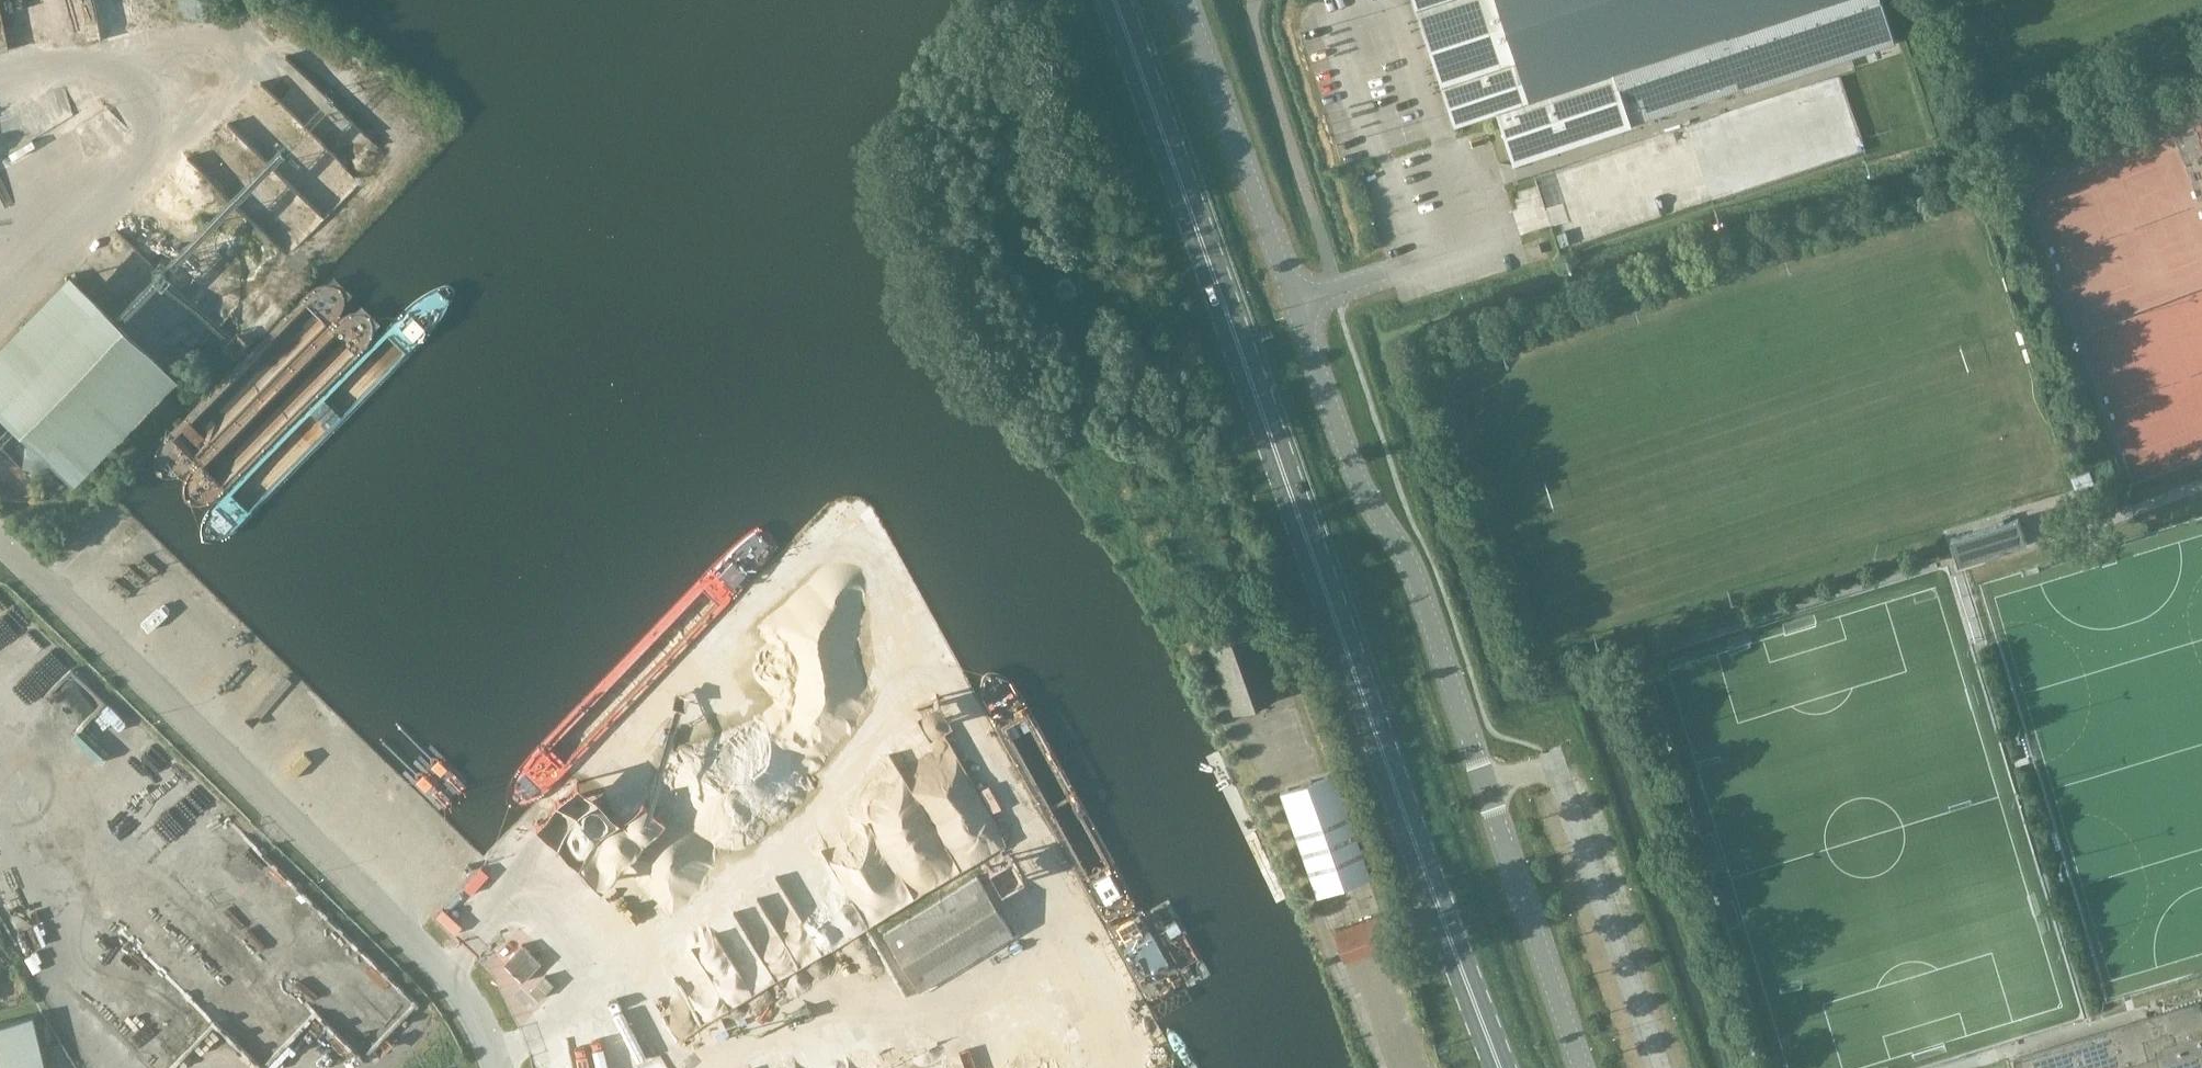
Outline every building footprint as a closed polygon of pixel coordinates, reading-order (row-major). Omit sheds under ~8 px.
[(1451,121),(1493,107),(1496,116),(1507,151),(1511,161),(1740,85),(1742,91),(1893,41),(1879,0),(1412,0),(1451,121)] [(105,30),(85,27),(83,41),(103,44),(105,30)] [(293,51),(276,70),(372,160),(389,141),(293,51)] [(1672,148),(1573,170),(1580,204),(1680,182),(1672,148)] [(89,483),(194,376),(86,271),(0,359),(0,424),(55,478),(69,463),(89,483)] [(2017,518),(1950,539),(1958,565),(2025,544),(2017,518)] [(1248,631),(1208,645),(1232,711),(1271,697),(1248,631)] [(1319,894),(1369,878),(1336,772),(1282,789),(1319,894)] [(201,808),(213,795),(189,773),(177,786),(201,808)] [(629,878),(654,836),(626,819),(615,836),(607,832),(602,841),(594,836),(580,859),(619,883),(624,875),(629,878)] [(976,876),(882,933),(917,990),(1011,932),(976,876)] [(1379,914),(1332,931),(1343,960),(1390,944),(1379,914)] [(540,962),(521,944),(502,963),(522,981),(540,962)] [(538,999),(552,984),(543,976),(529,991),(538,999)] [(2199,1001),(2012,1058),(2016,1067),(2201,1067),(2201,1010),(2199,1001)] [(0,1022),(0,1067),(43,1067),(30,1015),(0,1022)] [(59,1051),(62,1067),(77,1067),(75,1049),(59,1051)]
